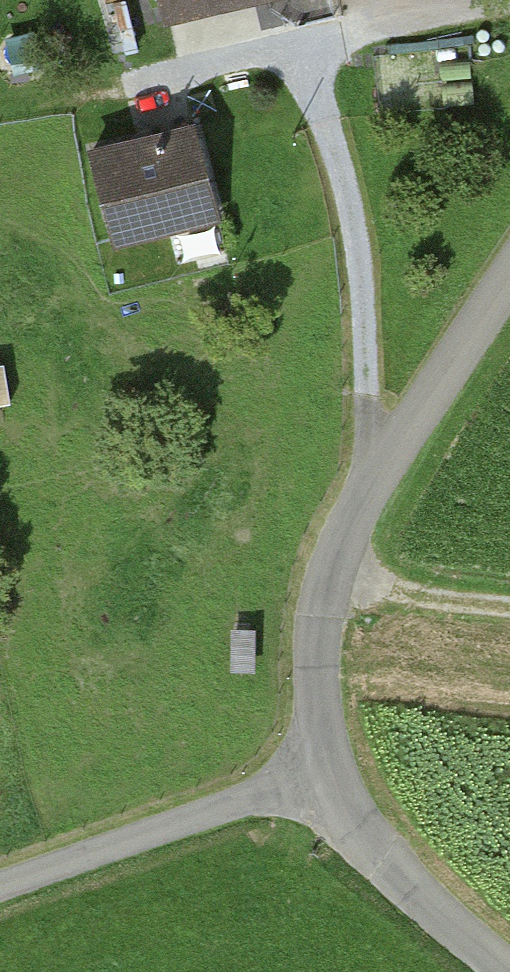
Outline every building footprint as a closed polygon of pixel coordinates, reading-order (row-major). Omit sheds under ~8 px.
[(162,16),(233,0),(158,0),(162,16)] [(116,243),(222,220),(201,124),(95,147),(116,243)]
